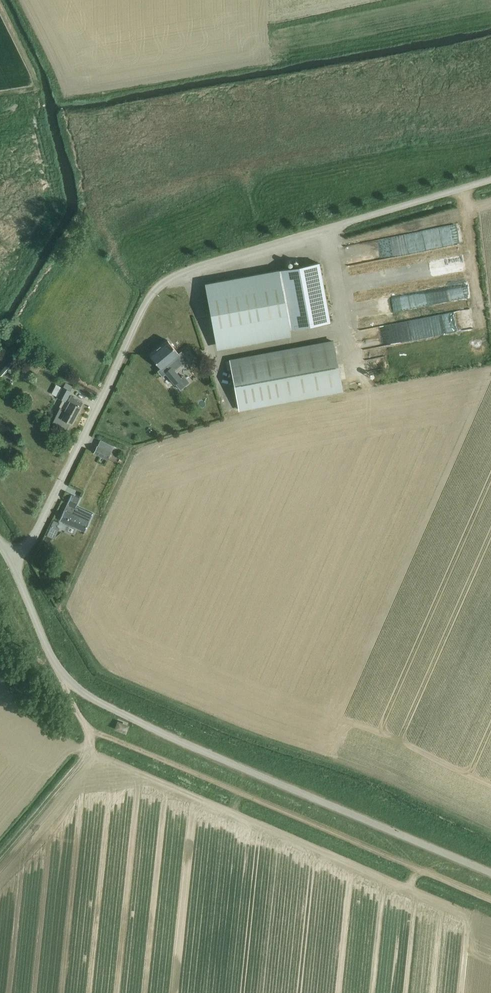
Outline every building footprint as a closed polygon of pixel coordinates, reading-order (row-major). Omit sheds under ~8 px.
[(403,253),(461,244),(458,226),(393,236),(395,252),(384,254),(383,242),(367,245),(369,256),(375,255),(376,259),(403,254),(403,253)] [(282,269),(205,283),(211,314),(216,343),(331,322),(320,262),(282,269)] [(467,280),(447,288),(453,302),(473,295),(467,280)] [(470,309),(406,319),(406,323),(394,325),(397,342),(474,330),(470,309)] [(367,333),(367,345),(375,345),(374,333),(367,333)] [(167,340),(150,354),(161,367),(157,371),(162,376),(165,373),(175,384),(181,377),(175,370),(187,360),(180,351),(178,353),(173,347),(167,340)] [(334,341),(231,360),(240,408),(343,390),(334,341)] [(0,371),(0,378),(15,361),(12,358),(0,371)] [(62,387),(58,397),(63,400),(65,402),(66,400),(70,391),(62,387)] [(60,407),(53,423),(67,429),(71,422),(71,423),(72,423),(83,402),(70,396),(68,401),(66,400),(65,402),(63,400),(60,407)] [(97,446),(94,453),(108,460),(111,453),(97,446)] [(64,510),(60,520),(85,531),(93,513),(92,514),(76,507),(80,499),(71,495),(67,503),(68,503),(64,511),(64,510)] [(54,520),(47,535),(54,539),(59,528),(57,527),(59,523),(54,520)] [(129,726),(120,722),(117,728),(126,732),(129,726)]
